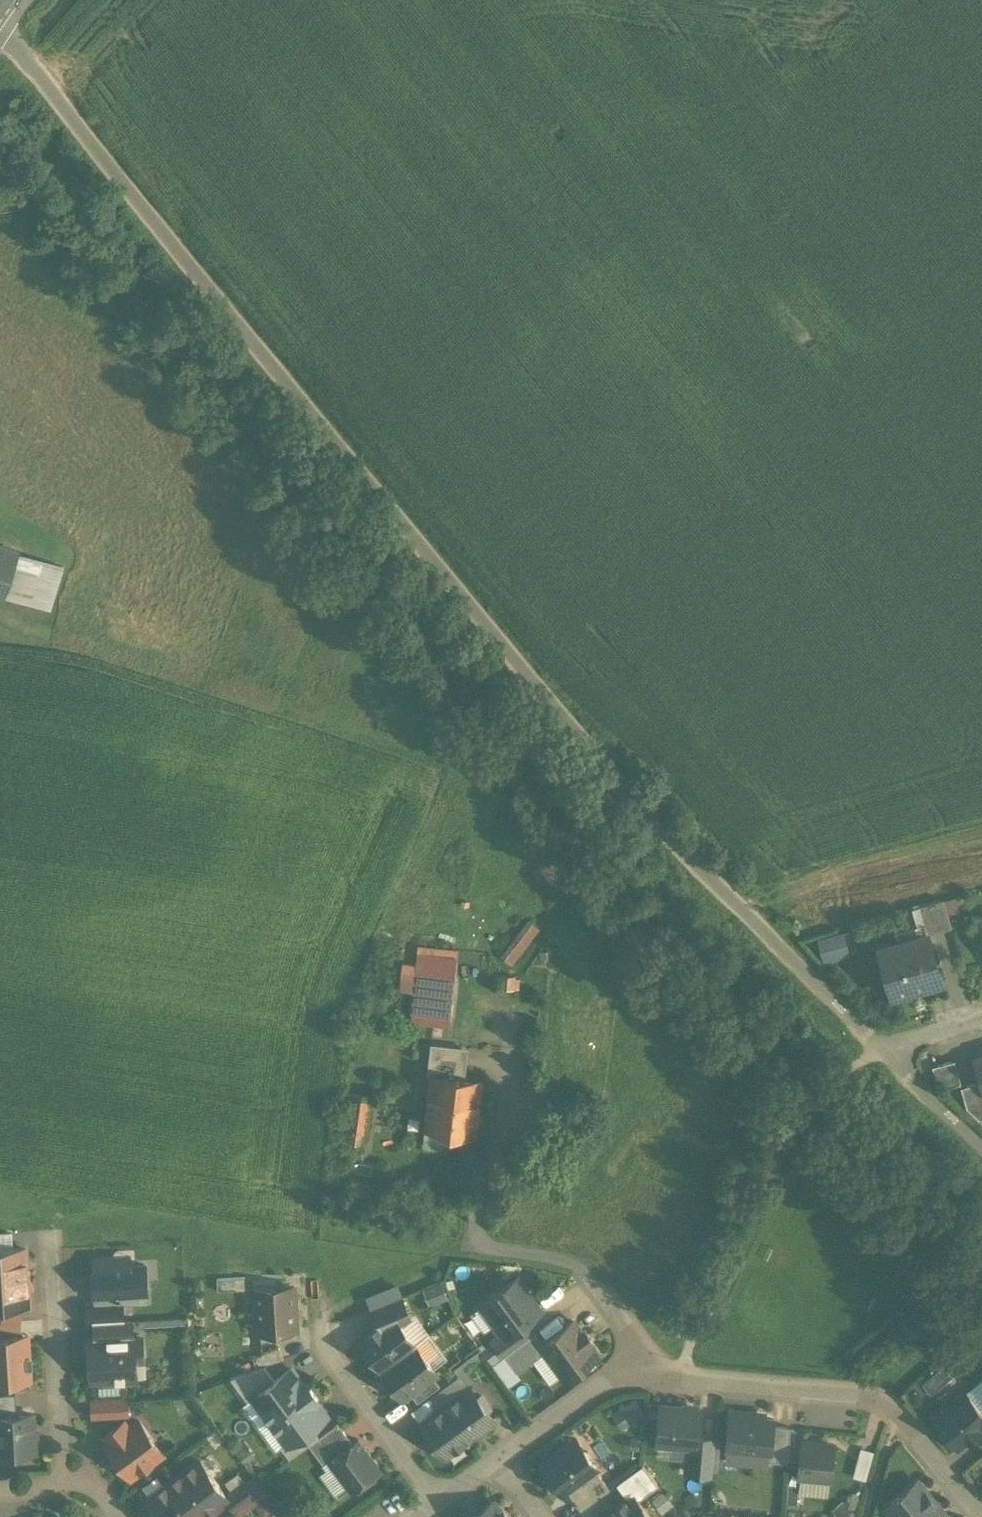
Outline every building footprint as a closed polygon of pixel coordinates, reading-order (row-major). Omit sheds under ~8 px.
[(5,595),(19,552),(0,545),(0,593),(5,595)] [(512,962),(541,926),(529,917),(501,953),(512,962)] [(819,934),(822,958),(850,954),(846,930),(819,934)] [(927,931),(878,945),(892,993),(941,980),(927,931)] [(456,958),(418,954),(416,971),(411,1012),(450,1016),(454,976),(456,958)] [(460,1045),(430,1042),(426,1074),(431,1075),(431,1072),(449,1074),(450,1061),(458,1062),(460,1045)] [(954,1060),(931,1066),(941,1088),(960,1083),(954,1060)] [(449,1074),(431,1072),(431,1075),(424,1129),(474,1135),(481,1078),(449,1074)] [(960,1086),(966,1107),(979,1118),(981,1118),(981,1083),(981,1081),(960,1086)] [(371,1095),(351,1092),(345,1137),(365,1139),(371,1095)] [(364,1144),(343,1141),(342,1154),(362,1157),(364,1144)] [(0,1248),(0,1276),(26,1275),(25,1247),(0,1248)] [(123,1302),(146,1301),(144,1264),(113,1265),(112,1256),(91,1257),(94,1300),(94,1304),(123,1302)] [(0,1276),(0,1304),(28,1303),(26,1275),(0,1276)] [(244,1276),(216,1278),(217,1290),(245,1288),(244,1276)] [(515,1278),(482,1302),(480,1303),(481,1304),(502,1332),(504,1335),(523,1322),(538,1310),(539,1310),(540,1309),(539,1308),(517,1278),(516,1276),(515,1277),(515,1278)] [(430,1302),(448,1295),(442,1278),(424,1285),(430,1302)] [(293,1285),(254,1287),(256,1331),(296,1329),(293,1285)] [(401,1295),(370,1308),(377,1324),(392,1313),(398,1321),(408,1313),(401,1295)] [(94,1320),(124,1319),(123,1302),(94,1304),(94,1300),(86,1300),(87,1321),(94,1320)] [(21,1319),(21,1304),(1,1305),(1,1319),(21,1319)] [(377,1324),(359,1338),(381,1368),(414,1343),(398,1321),(392,1313),(377,1324)] [(124,1319),(94,1320),(95,1337),(131,1336),(130,1318),(124,1319)] [(0,1321),(0,1322),(1,1334),(21,1333),(20,1320),(0,1321)] [(581,1331),(573,1320),(541,1343),(540,1343),(545,1350),(565,1376),(597,1353),(588,1341),(591,1339),(584,1329),(581,1331)] [(523,1322),(504,1335),(502,1332),(491,1339),(503,1356),(505,1355),(532,1334),(523,1322)] [(0,1334),(0,1381),(29,1379),(29,1365),(31,1364),(30,1354),(23,1354),(22,1333),(21,1333),(1,1334),(0,1334)] [(532,1334),(505,1355),(517,1371),(545,1350),(540,1343),(541,1343),(534,1333),(532,1334)] [(95,1337),(88,1338),(91,1379),(91,1380),(92,1380),(92,1379),(116,1377),(116,1379),(135,1378),(134,1358),(142,1358),(141,1335),(131,1336),(95,1337)] [(414,1343),(381,1368),(402,1397),(409,1391),(432,1374),(435,1372),(414,1343)] [(278,1346),(252,1356),(256,1367),(263,1365),(282,1357),(278,1346)] [(256,1367),(230,1377),(247,1400),(253,1396),(253,1394),(274,1379),(263,1365),(256,1367)] [(274,1379),(253,1394),(253,1396),(270,1419),(311,1389),(304,1380),(301,1383),(290,1367),(274,1379)] [(432,1374),(409,1391),(416,1401),(439,1384),(432,1374)] [(469,1386),(420,1422),(444,1455),(493,1419),(486,1408),(489,1406),(481,1394),(477,1396),(469,1386)] [(311,1389),(270,1419),(287,1441),(288,1442),(310,1425),(325,1415),(314,1400),(317,1398),(311,1389)] [(932,1418),(956,1447),(967,1438),(969,1440),(970,1439),(968,1437),(977,1430),(978,1432),(979,1431),(978,1429),(981,1426),(981,1412),(981,1411),(964,1391),(932,1418)] [(15,1392),(0,1393),(0,1415),(16,1414),(15,1392)] [(126,1395),(92,1397),(93,1416),(127,1414),(126,1395)] [(628,1422),(645,1411),(635,1395),(617,1407),(628,1422)] [(699,1408),(660,1404),(656,1441),(688,1444),(696,1445),(697,1435),(699,1408)] [(757,1413),(730,1410),(727,1447),(749,1449),(748,1459),(768,1461),(768,1460),(771,1424),(772,1418),(757,1417),(757,1413)] [(0,1415),(0,1453),(35,1451),(34,1437),(36,1435),(35,1428),(33,1426),(32,1413),(16,1414),(0,1415)] [(139,1419),(128,1427),(123,1420),(105,1433),(116,1447),(111,1450),(129,1475),(162,1451),(139,1419)] [(318,1436),(308,1443),(323,1463),(328,1459),(352,1441),(337,1422),(318,1436)] [(790,1426),(771,1424),(768,1460),(787,1462),(790,1426)] [(310,1425),(288,1442),(287,1441),(280,1446),(289,1457),(308,1443),(318,1436),(310,1425)] [(715,1437),(697,1435),(696,1445),(688,1444),(686,1470),(704,1472),(712,1473),(715,1437)] [(381,1470),(357,1437),(352,1441),(328,1459),(351,1491),(381,1470)] [(578,1454),(569,1441),(553,1453),(555,1456),(543,1465),(561,1491),(594,1467),(596,1465),(584,1450),(578,1454)] [(833,1444),(801,1441),(798,1475),(830,1478),(833,1444)] [(146,1498),(160,1516),(200,1516),(226,1498),(228,1497),(225,1494),(199,1458),(146,1498)] [(642,1464),(616,1483),(627,1498),(633,1494),(637,1499),(658,1484),(642,1464)] [(594,1467),(565,1488),(580,1509),(609,1488),(594,1467)] [(866,1471),(855,1468),(853,1475),(864,1478),(866,1471)] [(712,1473),(704,1472),(702,1487),(711,1488),(712,1473)] [(916,1480),(886,1506),(895,1516),(937,1516),(943,1512),(916,1480)] [(253,1495),(243,1481),(225,1494),(228,1497),(226,1498),(235,1509),(253,1495)] [(625,1500),(624,1499),(615,1506),(616,1507),(602,1516),(650,1516),(637,1499),(633,1494),(627,1498),(625,1500)] [(847,1497),(842,1501),(850,1510),(843,1516),(855,1516),(858,1508),(847,1497)] [(469,1516),(508,1516),(502,1509),(500,1511),(493,1502),(492,1500),(490,1501),(469,1516)] [(833,1510),(840,1516),(843,1516),(850,1510),(842,1501),(833,1510)]
